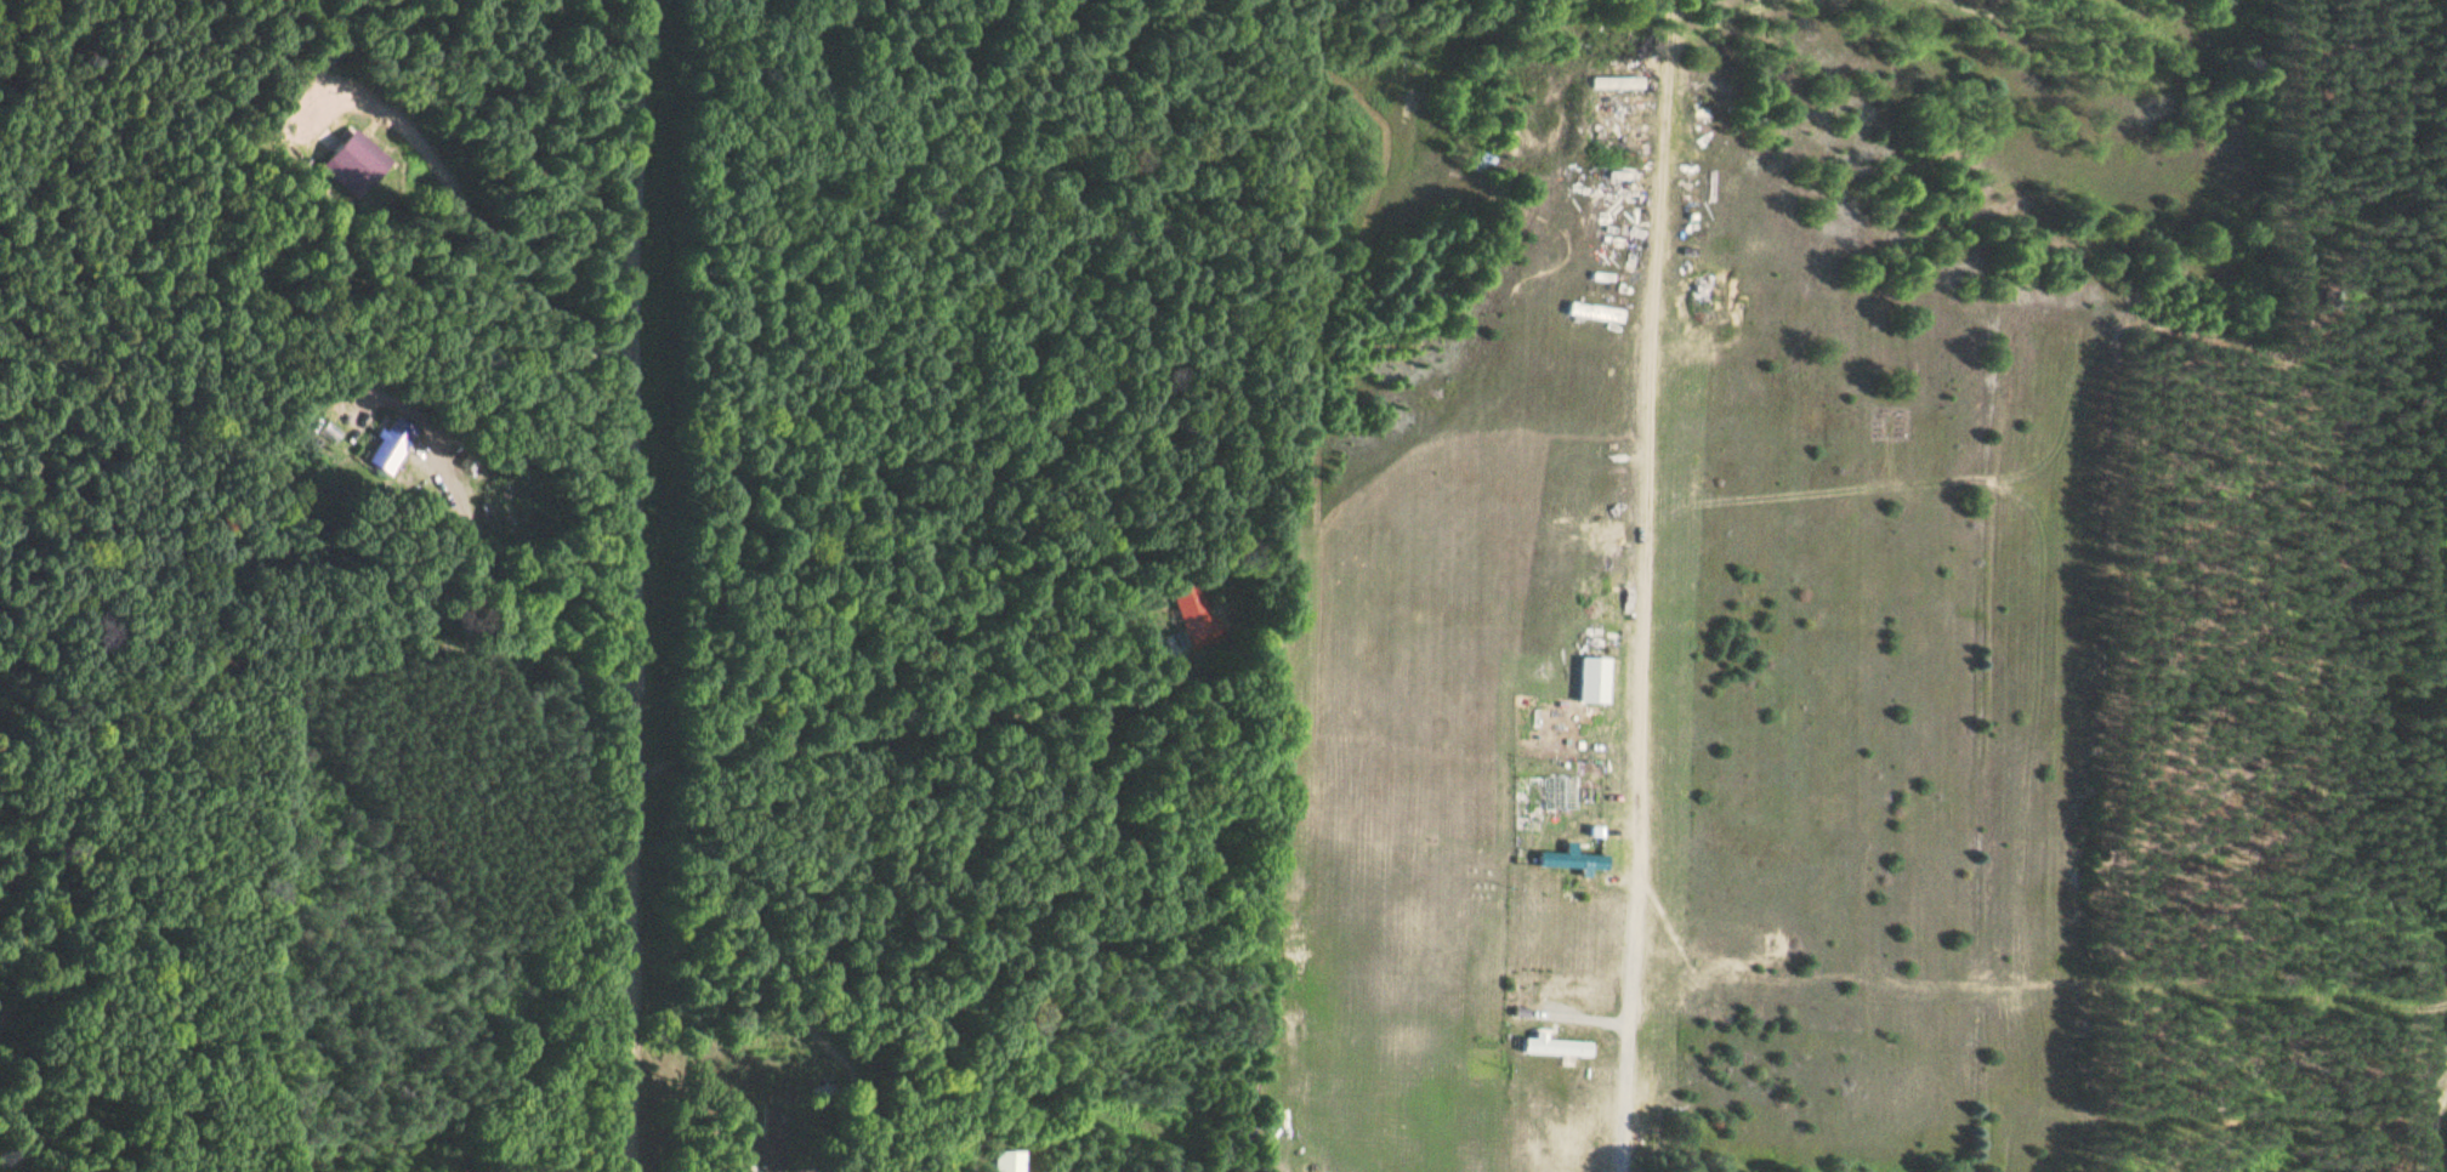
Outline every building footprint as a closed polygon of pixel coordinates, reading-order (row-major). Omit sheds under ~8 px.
[(363,192),(392,163),(356,126),(326,156),(363,192)] [(419,428),(396,414),(366,461),(388,476),(419,428)] [(1222,638),(1215,614),(1208,616),(1197,580),(1169,588),(1187,648),(1222,638)] [(1597,853),(1537,852),(1537,866),(1597,866),(1597,853)] [(1525,1052),(1593,1055),(1593,1041),(1525,1038),(1525,1052)] [(1026,1150),(997,1150),(997,1171),(1026,1171),(1026,1150)]
